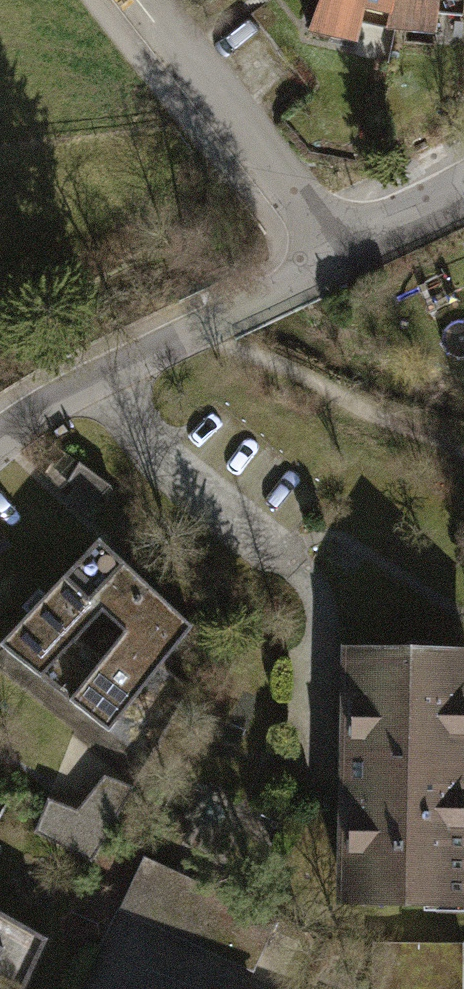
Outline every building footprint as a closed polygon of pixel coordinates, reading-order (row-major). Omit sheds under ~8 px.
[(308,25),(355,39),(366,0),(316,0),(308,25)] [(389,25),(436,32),(440,0),(393,0),(389,25)] [(69,497),(86,513),(111,486),(92,473),(69,497)] [(57,688),(111,730),(194,632),(104,544),(5,648),(57,688)] [(338,890),(463,894),(463,642),(346,639),(338,890)] [(50,940),(76,889),(147,758),(111,730),(57,688),(4,792),(12,797),(3,812),(0,818),(0,914),(50,940)] [(147,849),(119,908),(254,971),(281,912),(147,849)] [(50,940),(0,914),(0,988),(28,988),(50,940)] [(368,942),(368,988),(463,988),(462,941),(368,942)]
